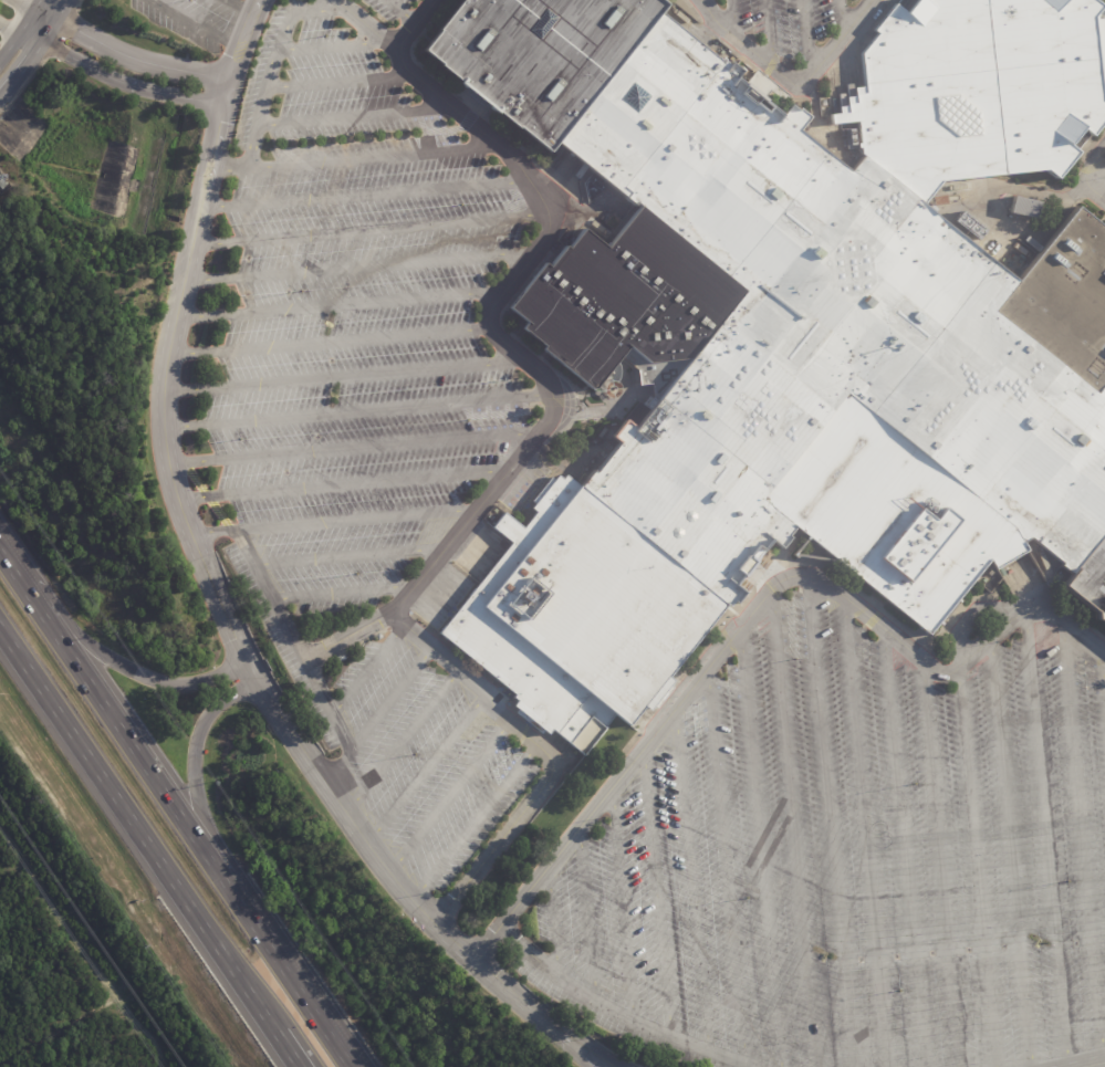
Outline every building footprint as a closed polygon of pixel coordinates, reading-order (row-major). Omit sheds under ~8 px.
[(419,51),(546,154),(554,144),(635,209),(740,290),(687,358),(666,360),(645,363),(637,373),(638,384),(655,383),(655,391),(658,399),(642,418),(635,426),(627,419),(613,437),(618,441),(581,488),(566,475),(563,479),(559,475),(532,509),(538,513),(523,530),(505,514),(492,530),(511,545),(438,635),(580,756),(612,716),(627,728),(647,705),(651,710),(673,681),(667,677),(728,605),(793,527),(929,635),(991,555),(997,568),(1029,551),(1021,540),(1025,536),(1071,574),(1061,586),(1104,621),(1104,232),(1073,208),(1018,279),(924,203),(941,180),(1042,168),(1053,179),(1104,112),(1104,13),(1088,0),(900,0),(859,50),(864,91),(832,115),(832,124),(857,121),(863,155),(851,169),(801,129),(811,118),(753,72),(746,82),(659,12),(665,4),(659,0),(460,0),(419,51)] [(1044,203),(1052,206),(1049,221),(1008,212),(1011,197),(1044,203)] [(635,209),(606,247),(578,227),(565,244),(561,241),(544,263),(540,259),(502,306),(520,321),(515,326),(540,345),(536,348),(587,388),(593,388),(617,356),(637,373),(645,363),(666,360),(687,358),(740,290),(635,209)] [(986,230),(961,211),(953,221),(978,241),(986,230)]
